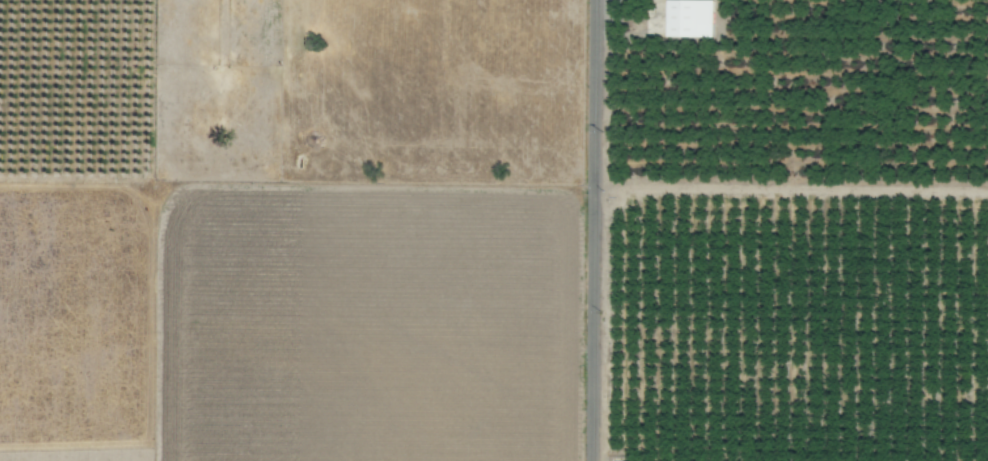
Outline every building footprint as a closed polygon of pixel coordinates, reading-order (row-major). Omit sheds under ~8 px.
[(712,0),(667,0),(666,37),(712,37),(712,0)]
